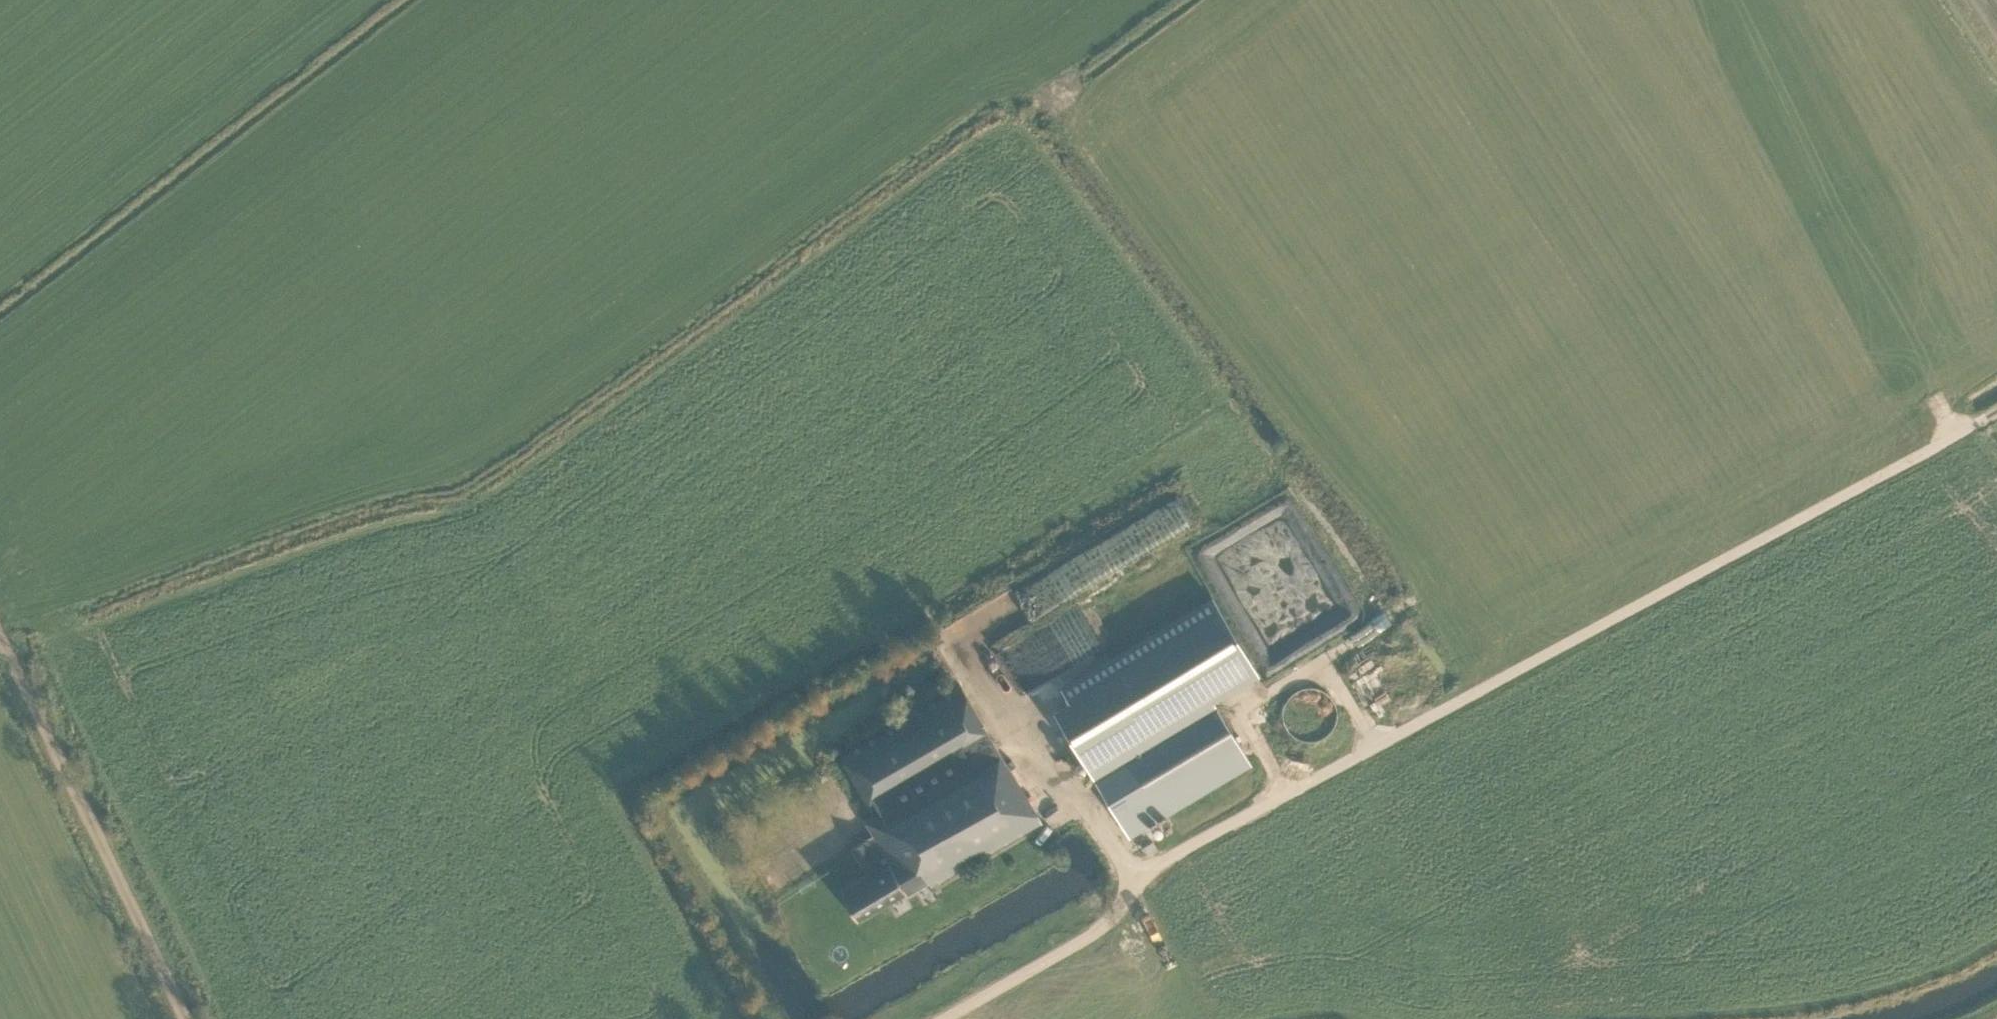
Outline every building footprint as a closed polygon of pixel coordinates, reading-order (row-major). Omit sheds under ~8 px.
[(1157,501),(1176,537),(1203,522),(1184,487),(1157,501)] [(1047,613),(998,638),(1028,695),(1052,682),(1047,673),(1093,649),(1078,620),(1074,622),(1070,614),(1052,623),(1047,613)] [(1229,626),(1061,725),(1126,835),(1247,763),(1205,693),(1252,665),(1229,626)] [(1293,736),(1302,741),(1313,742),(1323,740),(1331,734),(1337,726),(1340,716),(1339,705),(1335,697),(1329,690),(1321,686),(1312,684),(1303,685),(1294,689),(1287,697),(1282,707),(1282,718),(1286,728),(1293,736)] [(929,880),(932,886),(1042,821),(963,685),(841,757),(873,812),(864,819),(872,833),(851,845),(868,873),(839,890),(857,919),(906,890),(907,893),(929,880)] [(1142,846),(1146,853),(1155,848),(1151,840),(1142,846)]
